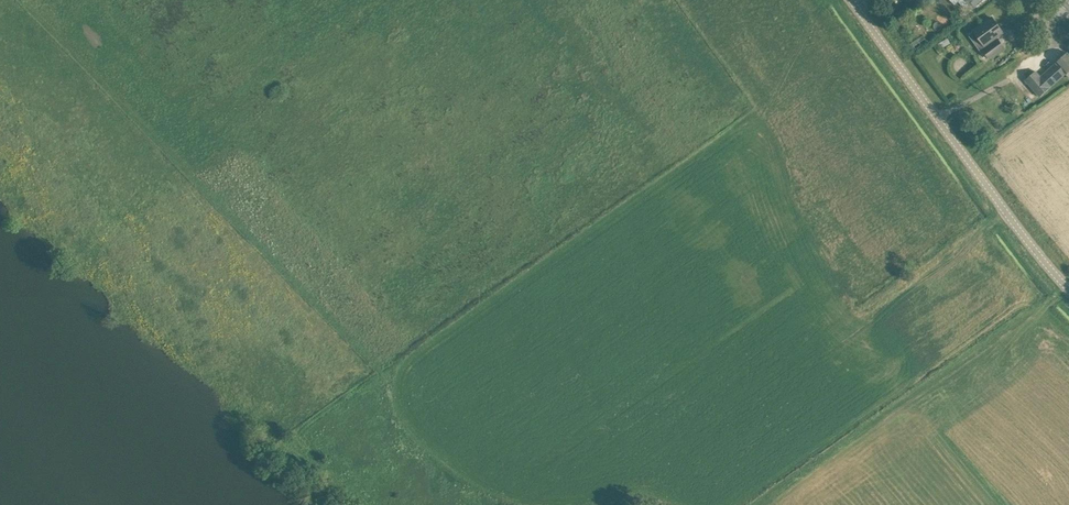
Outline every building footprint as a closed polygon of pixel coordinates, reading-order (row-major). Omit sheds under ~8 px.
[(968,16),(963,11),(959,14),(963,19),(968,16)] [(988,56),(989,58),(1004,48),(997,38),(1004,33),(992,17),(972,31),(984,48),(983,49),(988,56)] [(1041,76),(1036,70),(1025,80),(1040,97),(1051,88),(1050,87),(1068,71),(1068,54),(1067,52),(1041,76)]
